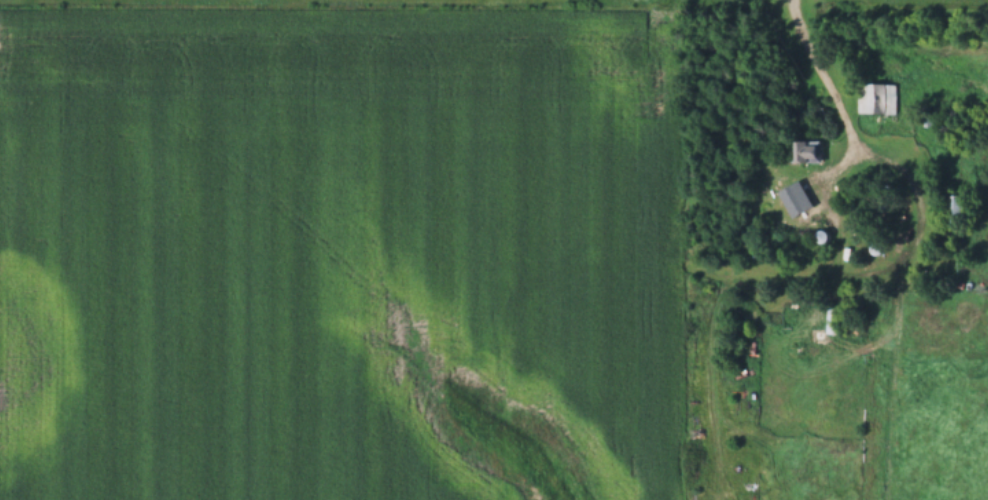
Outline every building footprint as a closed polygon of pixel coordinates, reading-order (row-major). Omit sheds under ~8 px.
[(895,115),(895,83),(857,83),(857,115),(895,115)] [(792,163),(821,163),(821,141),(792,141),(792,163)] [(943,222),(954,222),(954,196),(943,196),(943,222)] [(825,335),(841,335),(841,306),(825,306),(825,335)]
